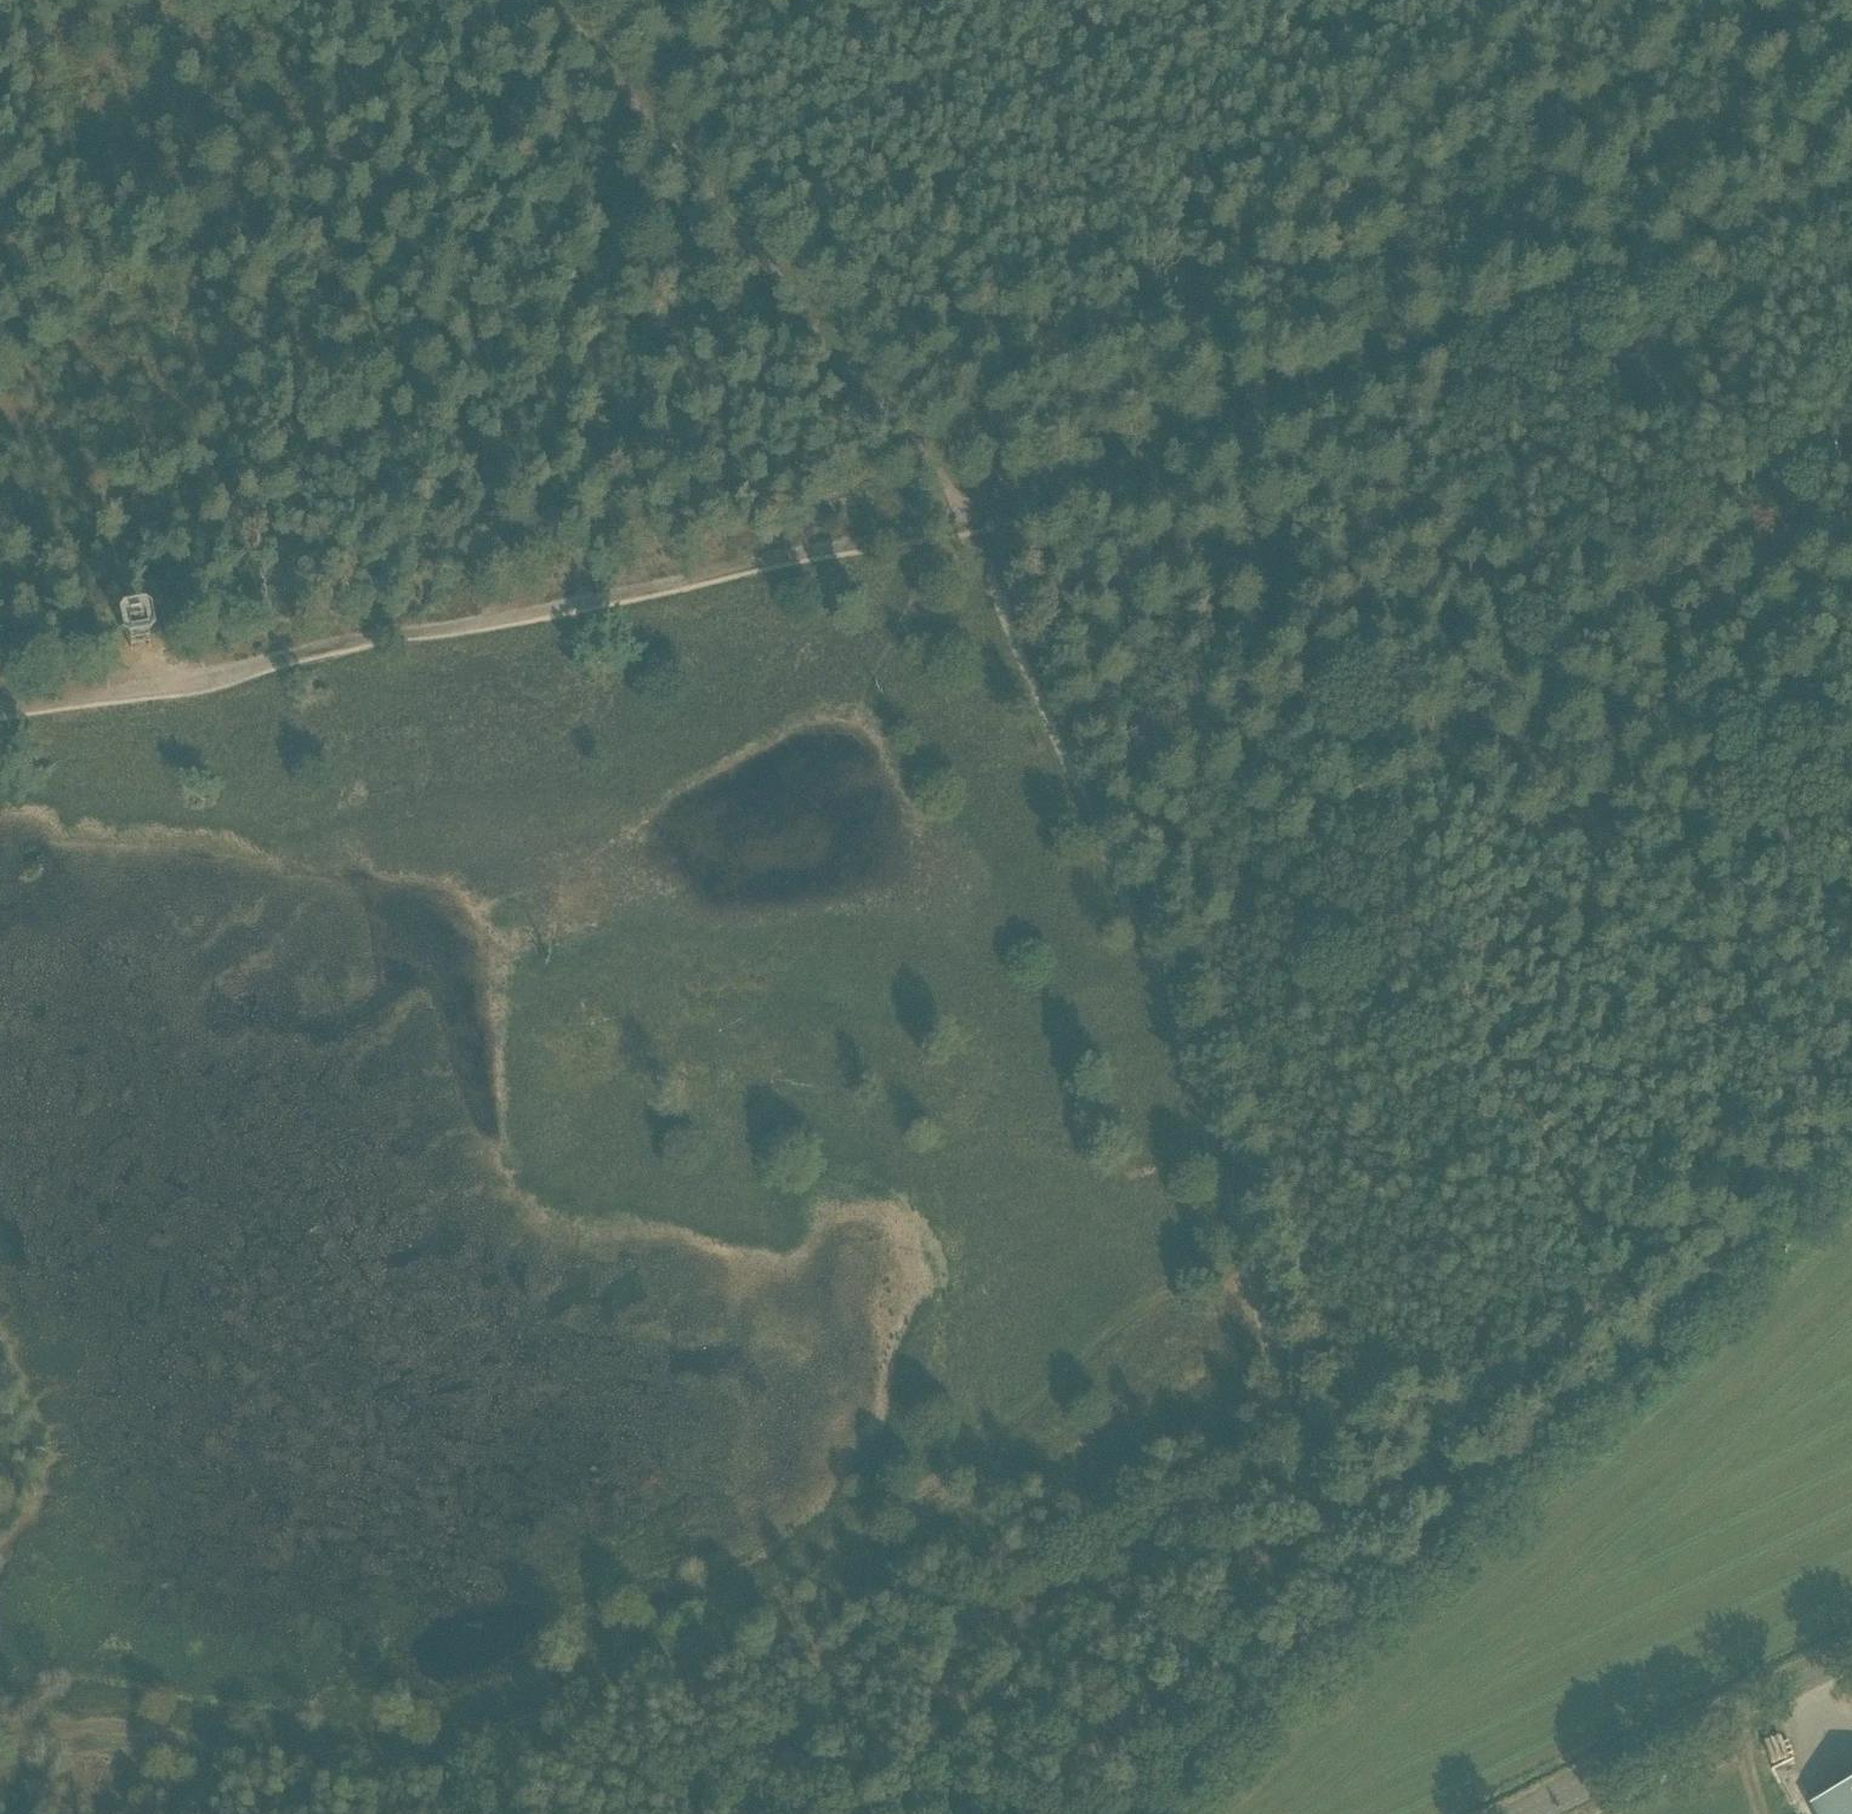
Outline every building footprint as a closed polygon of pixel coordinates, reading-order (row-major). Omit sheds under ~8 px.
[(1823,1813),(1851,1813),(1851,1799),(1823,1813)]
